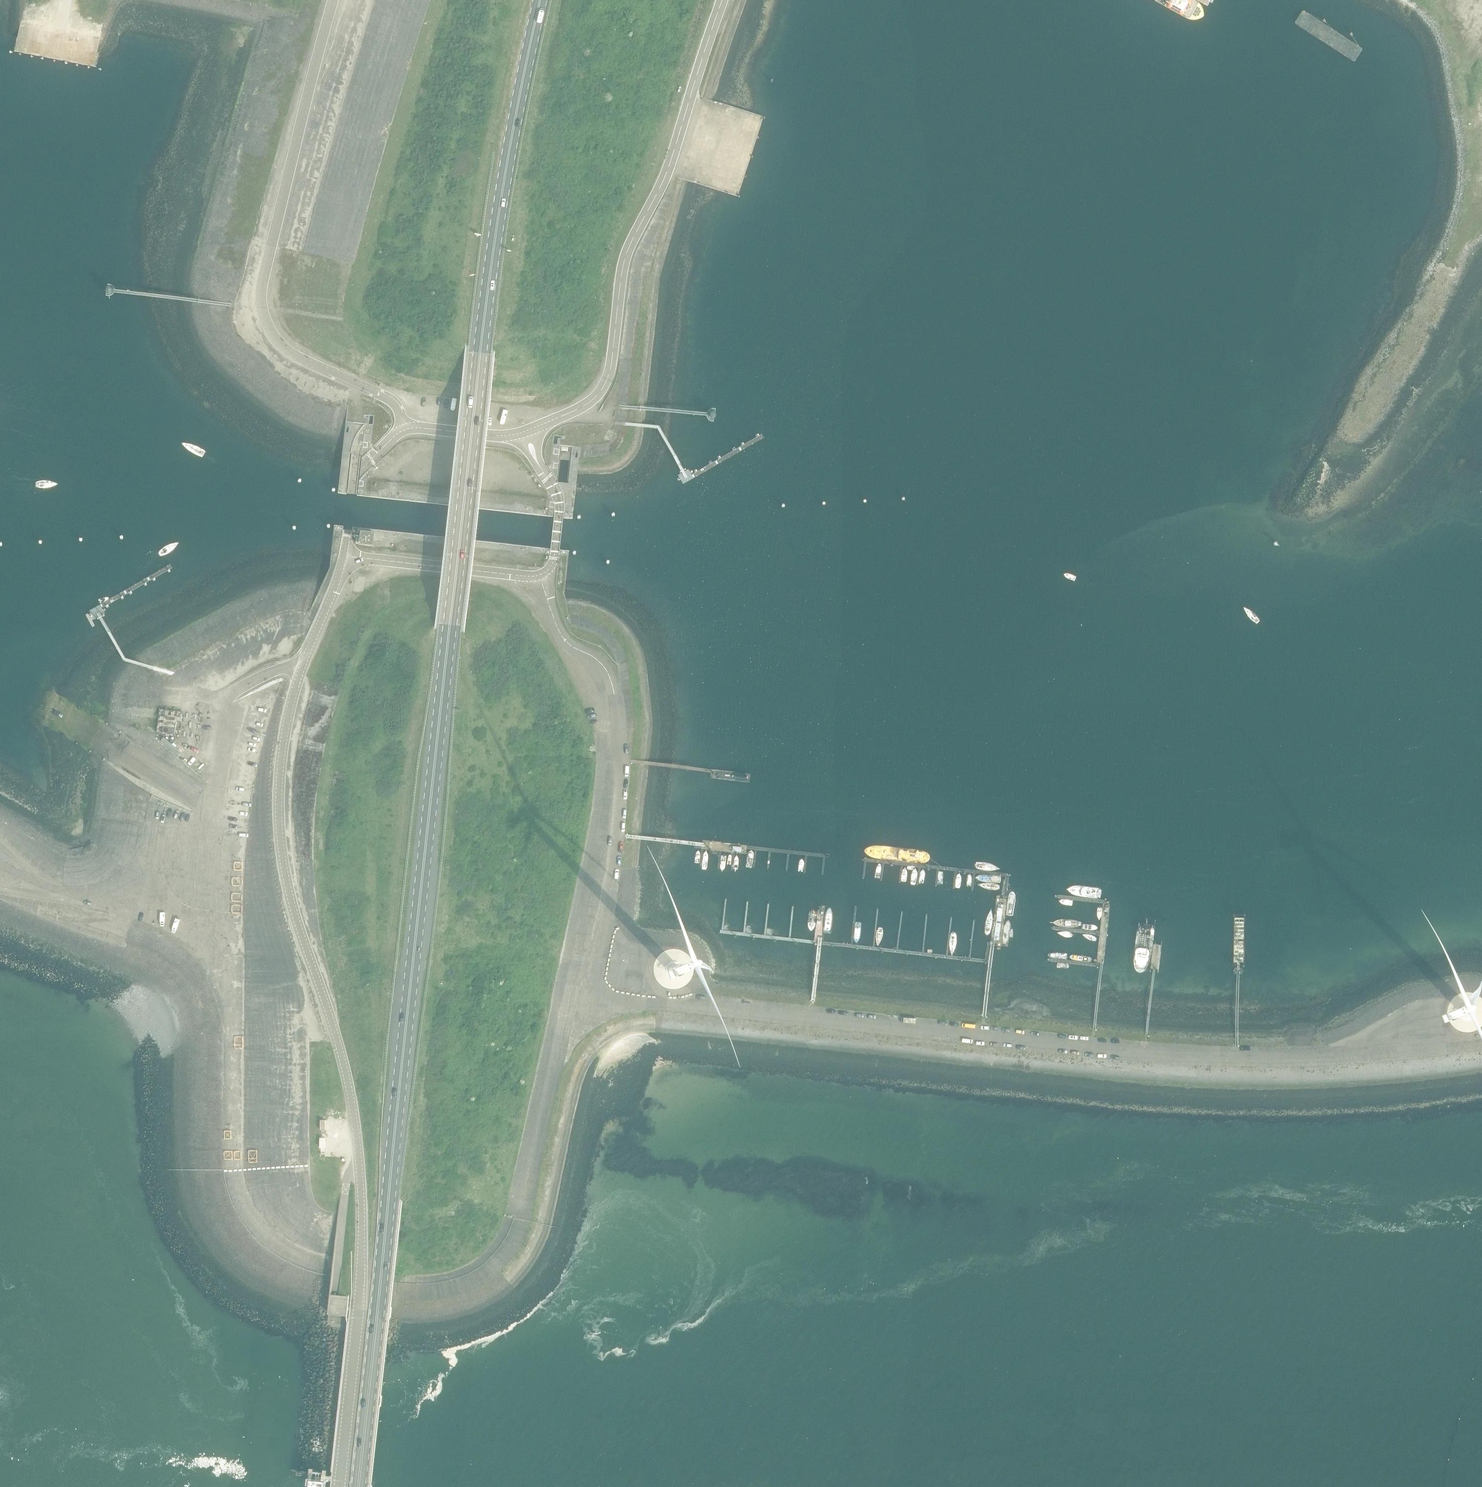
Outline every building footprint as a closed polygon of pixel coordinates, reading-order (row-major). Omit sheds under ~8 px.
[(359,531),(358,545),(371,546),(373,532),(366,532),(359,531)] [(354,592),(364,592),(365,576),(355,576),(354,592)] [(164,715),(162,733),(174,734),(176,716),(164,715)] [(668,967),(668,968),(668,970),(668,971),(669,973),(670,974),(671,974),(673,975),(674,974),(676,974),(677,973),(678,972),(678,970),(679,969),(678,967),(677,966),(676,964),(675,964),(673,964),(671,964),(670,964),(669,966),(668,967)] [(1462,1010),(1462,1012),(1462,1013),(1462,1015),(1463,1016),(1464,1017),(1466,1018),(1467,1018),(1469,1018),(1470,1017),(1471,1016),(1472,1015),(1473,1013),(1473,1012),(1472,1010),(1472,1009),(1470,1008),(1469,1007),(1467,1007),(1466,1007),(1464,1008),(1463,1009),(1462,1010)] [(309,1471),(307,1474),(306,1485),(308,1485),(308,1486),(315,1486),(322,1486),(323,1486),(325,1486),(327,1476),(325,1476),(326,1473),(309,1471)]
